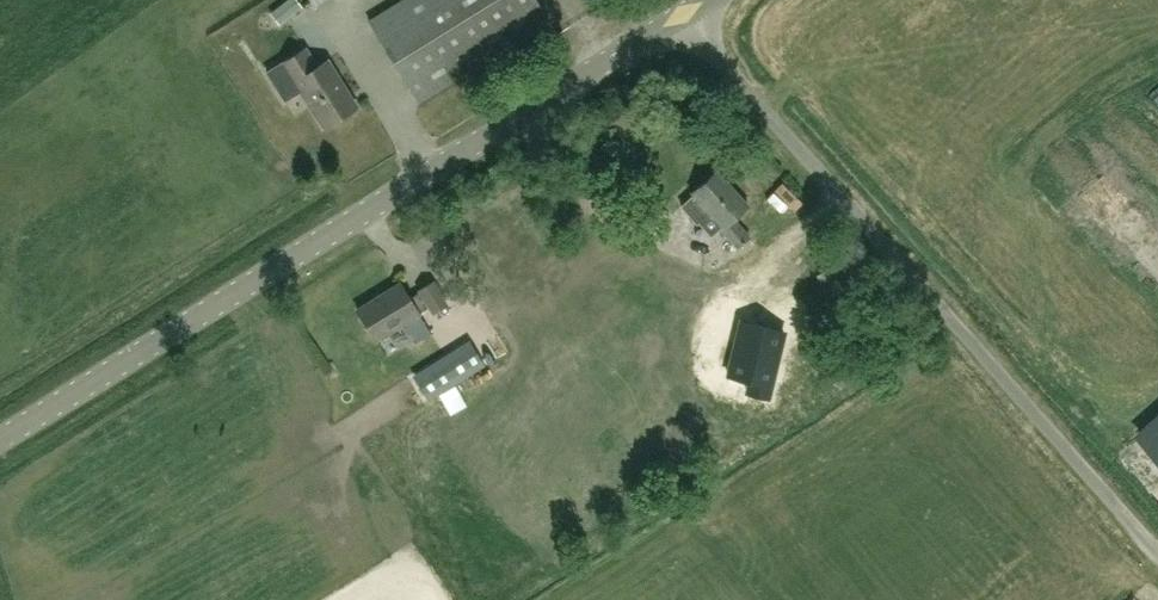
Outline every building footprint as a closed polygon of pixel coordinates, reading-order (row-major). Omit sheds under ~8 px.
[(550,21),(537,0),(400,0),(368,20),(419,103),(550,21)] [(305,49),(267,73),(285,101),(302,91),(324,127),(357,107),(328,60),(317,67),(305,49)] [(737,248),(749,237),(733,218),(748,205),(717,170),(692,193),(694,195),(681,206),(697,223),(709,212),(722,226),(720,228),(737,248)] [(419,292),(410,298),(400,282),(357,308),(375,339),(419,313),(418,313),(429,307),(433,313),(447,304),(433,281),(418,290),(419,292)] [(764,359),(775,304),(731,295),(720,351),(764,359)] [(463,359),(420,386),(428,400),(485,365),(470,340),(456,348),(463,359)] [(1141,438),(1157,457),(1157,422),(1141,438)]
